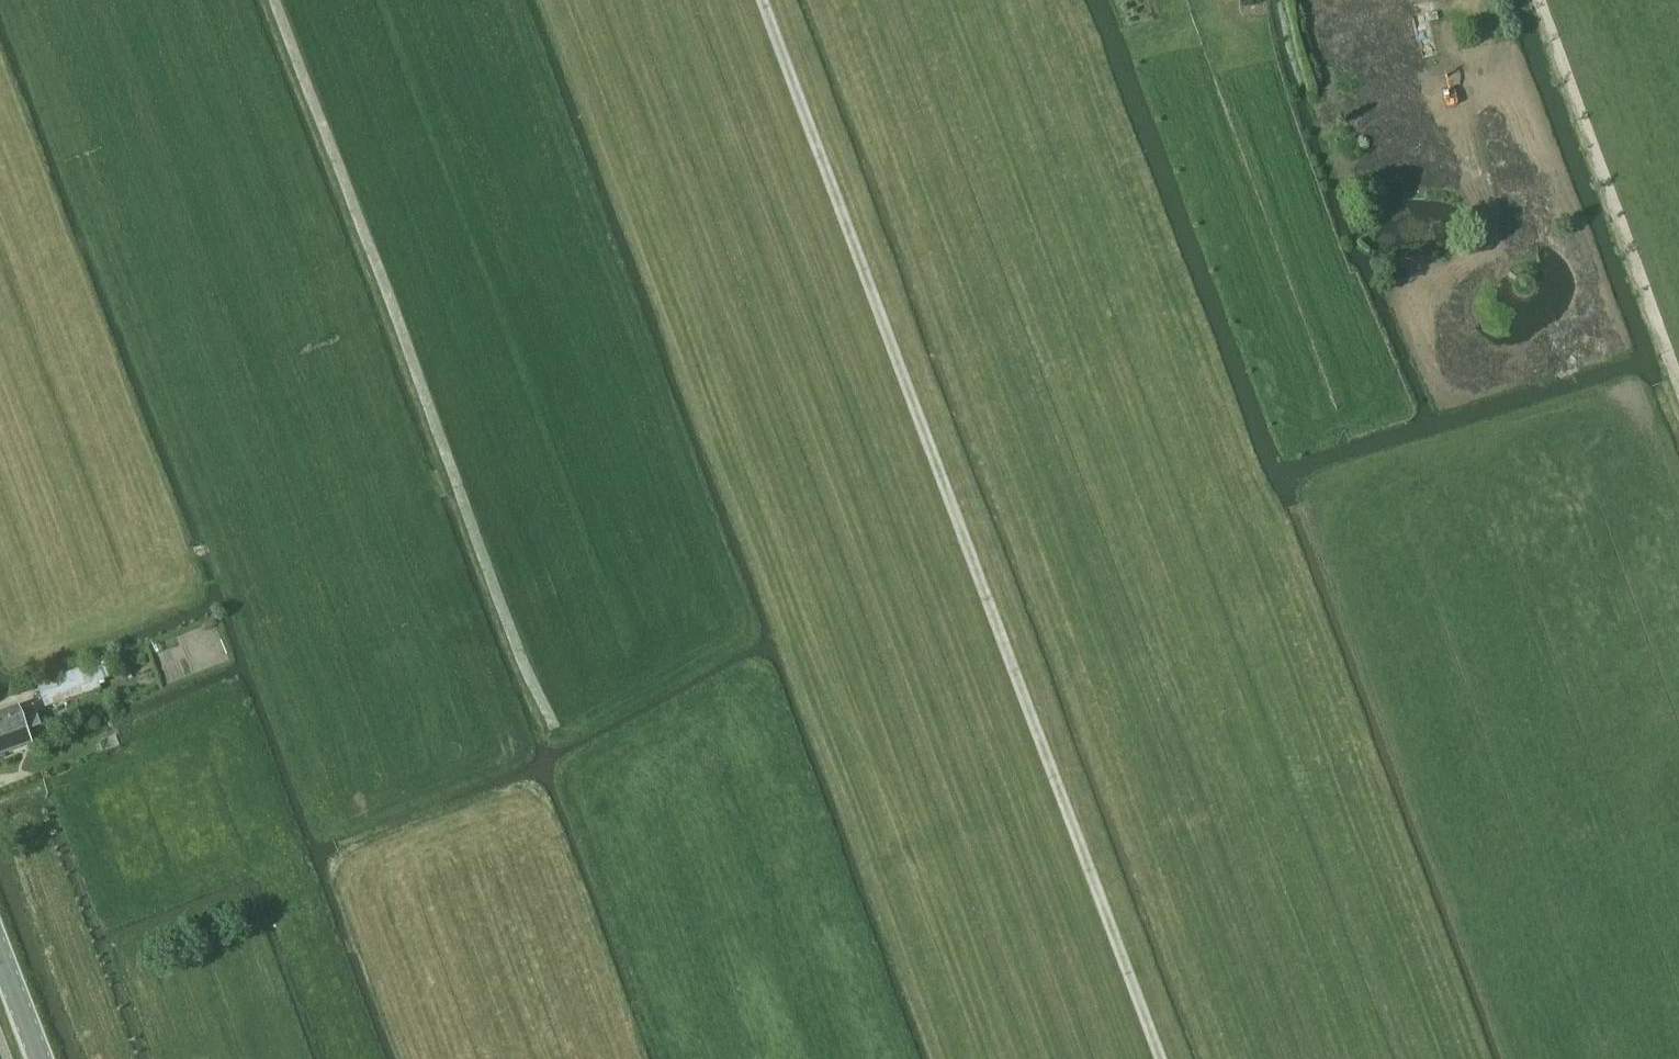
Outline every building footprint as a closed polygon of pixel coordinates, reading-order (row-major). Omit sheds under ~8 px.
[(58,676),(37,683),(44,702),(64,695),(66,702),(101,690),(98,682),(104,680),(113,677),(107,659),(98,662),(58,676)] [(0,714),(0,753),(31,741),(26,729),(39,724),(32,707),(20,712),(18,707),(0,714)] [(98,742),(102,752),(119,745),(116,736),(98,742)]
